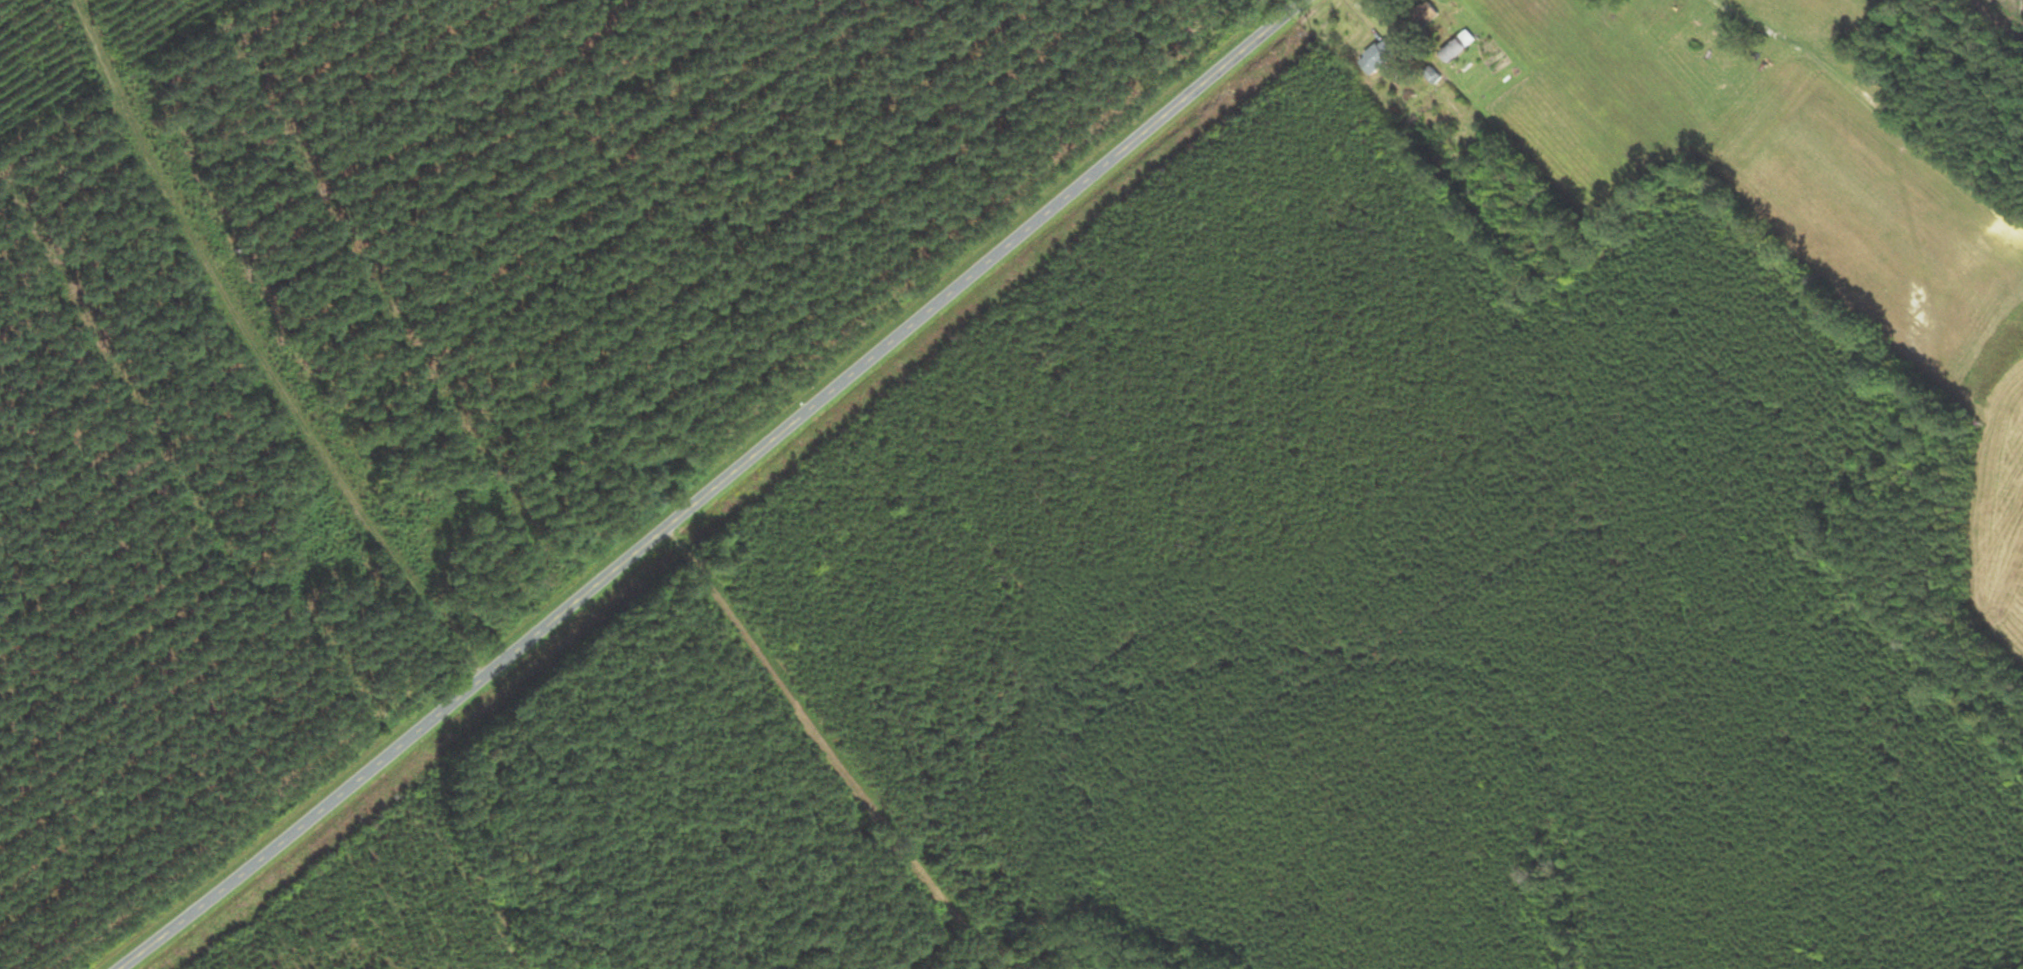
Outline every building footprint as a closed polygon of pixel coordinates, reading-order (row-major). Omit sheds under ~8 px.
[(1424,0),(1423,0),(1397,23),(1411,39),(1438,15),(1424,0)] [(1438,54),(1447,65),(1474,41),(1465,31),(1438,54)] [(1357,56),(1366,75),(1395,60),(1386,41),(1357,56)]
